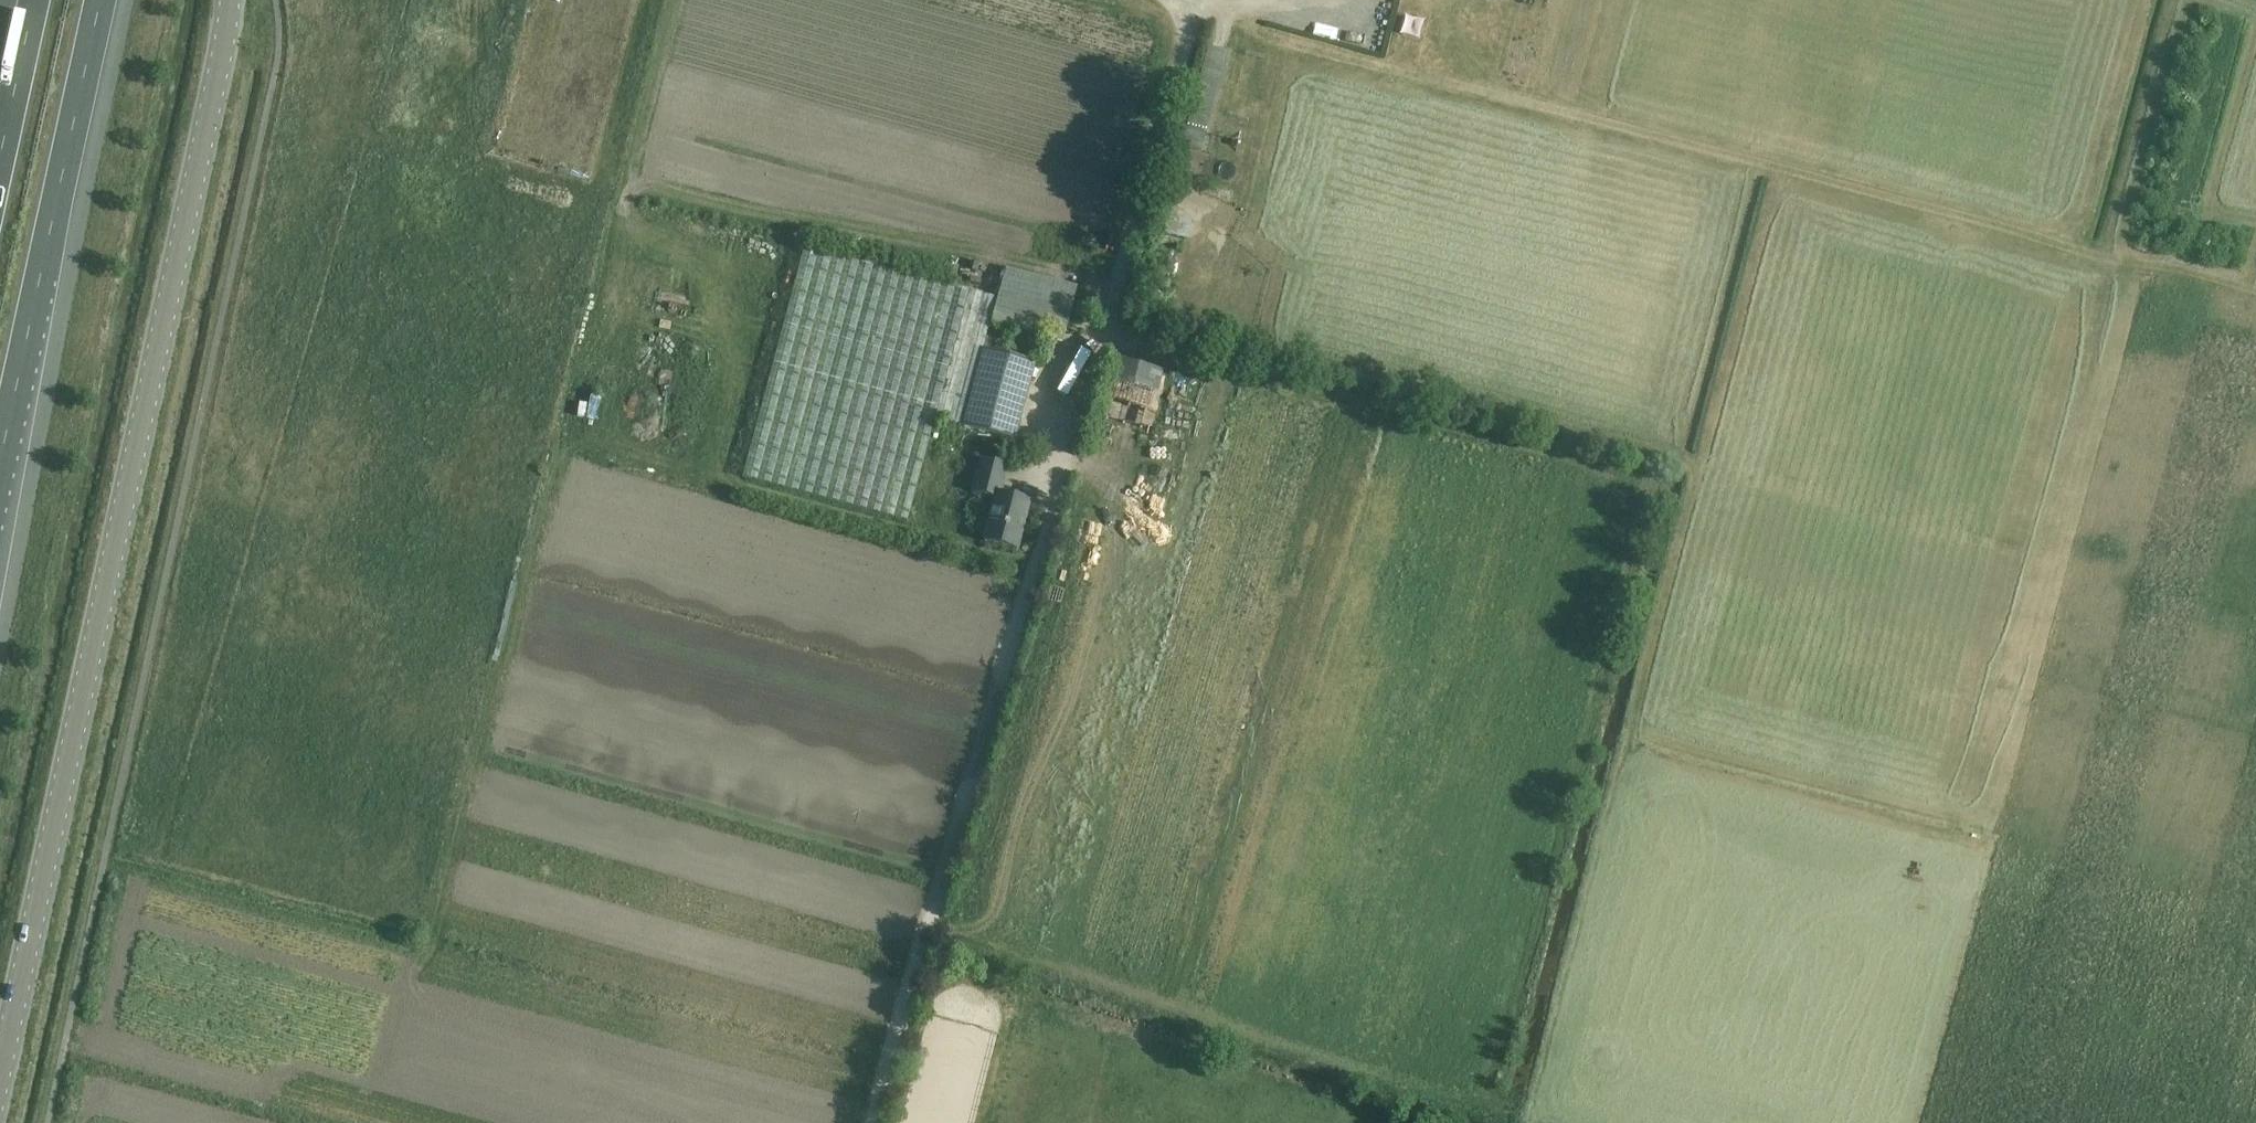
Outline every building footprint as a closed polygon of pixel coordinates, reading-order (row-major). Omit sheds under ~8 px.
[(962,428),(982,351),(996,300),(804,248),(742,479),(907,523),(934,421),(962,428)] [(1034,365),(982,351),(962,428),(1013,442),(1034,365)] [(615,409),(618,386),(608,385),(605,407),(615,409)] [(983,543),(1017,552),(1030,502),(998,493),(1000,484),(1002,484),(1007,467),(981,460),(972,494),(994,500),(983,543)]
